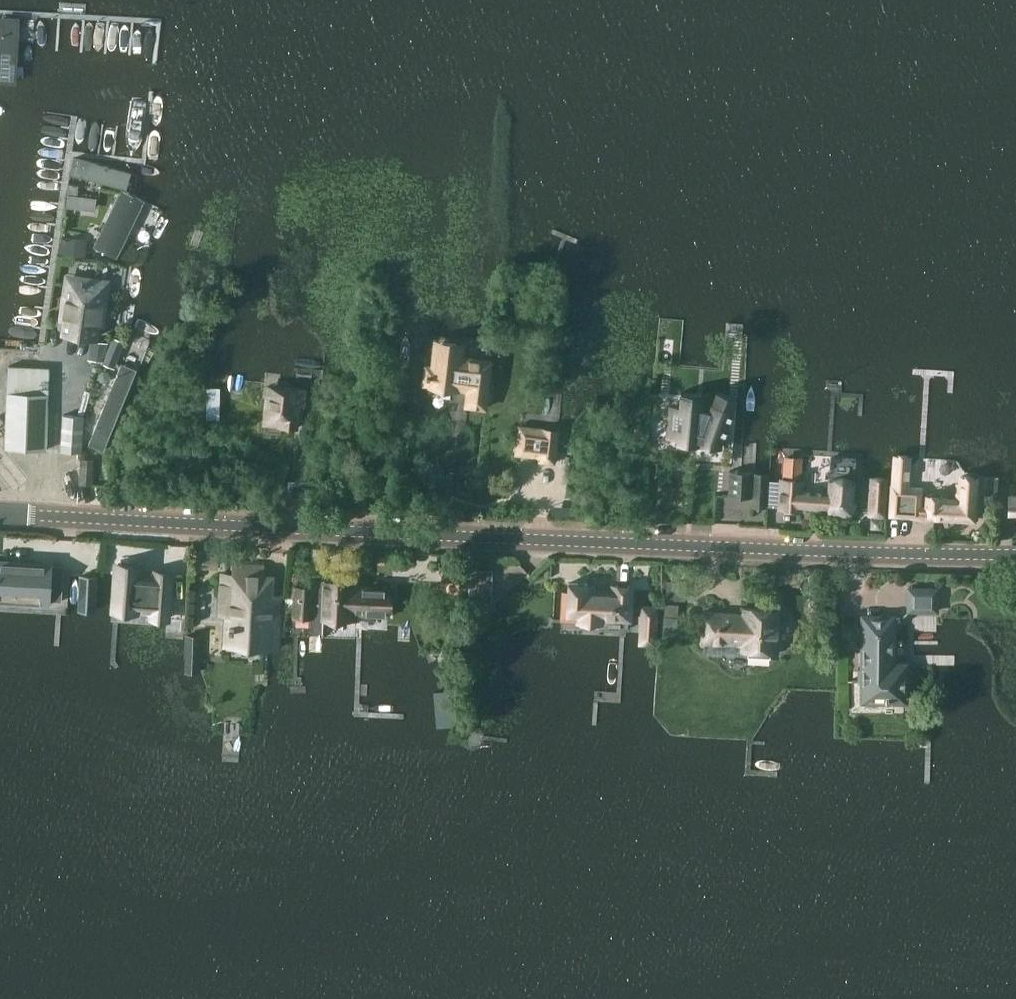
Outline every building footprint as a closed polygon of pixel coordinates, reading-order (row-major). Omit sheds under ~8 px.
[(0,30),(0,85),(17,86),(19,61),(21,17),(1,17),(0,30)] [(73,156),(70,176),(128,191),(133,171),(73,156)] [(97,250),(118,259),(145,202),(121,193),(97,250)] [(69,194),(67,206),(95,210),(97,197),(69,194)] [(87,256),(88,238),(67,237),(67,240),(61,239),(60,254),(87,256)] [(95,335),(101,283),(68,279),(62,330),(95,335)] [(112,365),(117,368),(128,341),(121,338),(117,336),(106,363),(112,365)] [(105,358),(107,340),(89,338),(87,357),(105,358)] [(469,390),(467,405),(486,408),(492,360),(487,360),(459,356),(460,348),(457,343),(443,342),(439,345),(436,366),(431,365),(426,369),(425,380),(429,385),(434,385),(434,386),(455,389),(455,388),(469,390)] [(134,367),(120,362),(89,441),(102,448),(134,367)] [(8,366),(6,446),(46,448),(48,367),(8,366)] [(305,405),(306,387),(268,384),(266,420),(282,422),(281,425),(295,426),(297,404),(305,405)] [(220,418),(221,386),(208,386),(207,417),(220,418)] [(679,428),(678,443),(722,447),(723,441),(738,398),(737,397),(718,390),(717,390),(710,409),(707,408),(703,408),(704,394),(703,394),(683,392),(682,392),(680,409),(679,428)] [(81,450),(82,414),(62,413),(61,449),(81,450)] [(559,430),(544,429),(544,433),(520,430),(517,453),(541,456),(540,460),(555,462),(559,430)] [(909,454),(909,452),(900,452),(899,454),(894,454),(892,487),(891,515),(958,518),(964,518),(964,515),(977,515),(978,492),(976,491),(976,476),(960,476),(960,482),(955,482),(955,500),(942,499),(942,495),(927,495),(927,498),(920,498),(920,491),(909,491),(911,455),(909,454)] [(851,512),(854,458),(830,456),(829,490),(801,491),(801,480),(800,480),(801,460),(784,459),(783,479),(781,479),(779,509),(800,510),(800,508),(827,507),(827,510),(851,512)] [(92,483),(94,458),(80,457),(79,483),(92,483)] [(768,472),(742,471),(730,470),(729,496),(752,497),(751,506),(768,507),(770,472),(768,472)] [(883,513),(885,477),(872,476),(869,513),(883,513)] [(305,499),(307,480),(287,478),(284,497),(305,499)] [(871,516),(871,528),(884,529),(884,517),(871,516)] [(227,561),(227,552),(196,550),(195,566),(219,567),(219,561),(227,561)] [(8,599),(8,601),(29,602),(29,599),(47,600),(47,603),(49,603),(49,600),(63,601),(64,565),(0,562),(0,599),(8,599)] [(154,617),(156,617),(167,618),(170,573),(157,572),(157,575),(140,574),(140,567),(118,565),(115,610),(137,611),(137,608),(154,610),(154,617)] [(270,639),(272,598),(262,598),(263,575),(224,573),(222,597),(233,597),(231,619),(230,619),(230,627),(231,627),(231,628),(231,637),(270,639)] [(96,610),(98,576),(82,575),(82,576),(80,610),(96,610)] [(326,577),(326,579),(323,616),(356,618),(356,617),(357,611),(377,612),(377,613),(391,614),(392,601),(391,601),(391,587),(352,584),(352,579),(326,577)] [(323,618),(323,616),(326,579),(319,578),(318,585),(298,584),(296,615),(311,616),(311,618),(311,619),(310,631),(322,632),(323,618)] [(588,591),(588,583),(569,581),(569,590),(563,589),(562,605),(568,605),(567,613),(580,614),(579,621),(599,622),(600,615),(628,617),(630,585),(615,584),(615,593),(588,591)] [(936,611),(937,588),(910,587),(909,610),(936,611)] [(469,599),(469,607),(485,608),(485,599),(469,599)] [(665,616),(678,617),(680,604),(666,603),(665,616)] [(640,633),(640,646),(658,648),(660,618),(661,606),(642,605),(641,618),(640,633)] [(779,608),(743,607),(742,612),(703,611),(703,618),(703,619),(702,641),(706,641),(705,651),(744,653),(745,649),(777,651),(779,618),(779,608)] [(678,618),(665,617),(663,632),(677,633),(678,618)] [(904,695),(905,665),(892,665),(893,619),(893,617),(865,617),(864,699),(888,700),(889,694),(904,695)] [(201,635),(187,635),(187,659),(186,670),(200,671),(200,665),(200,664),(201,635)]
